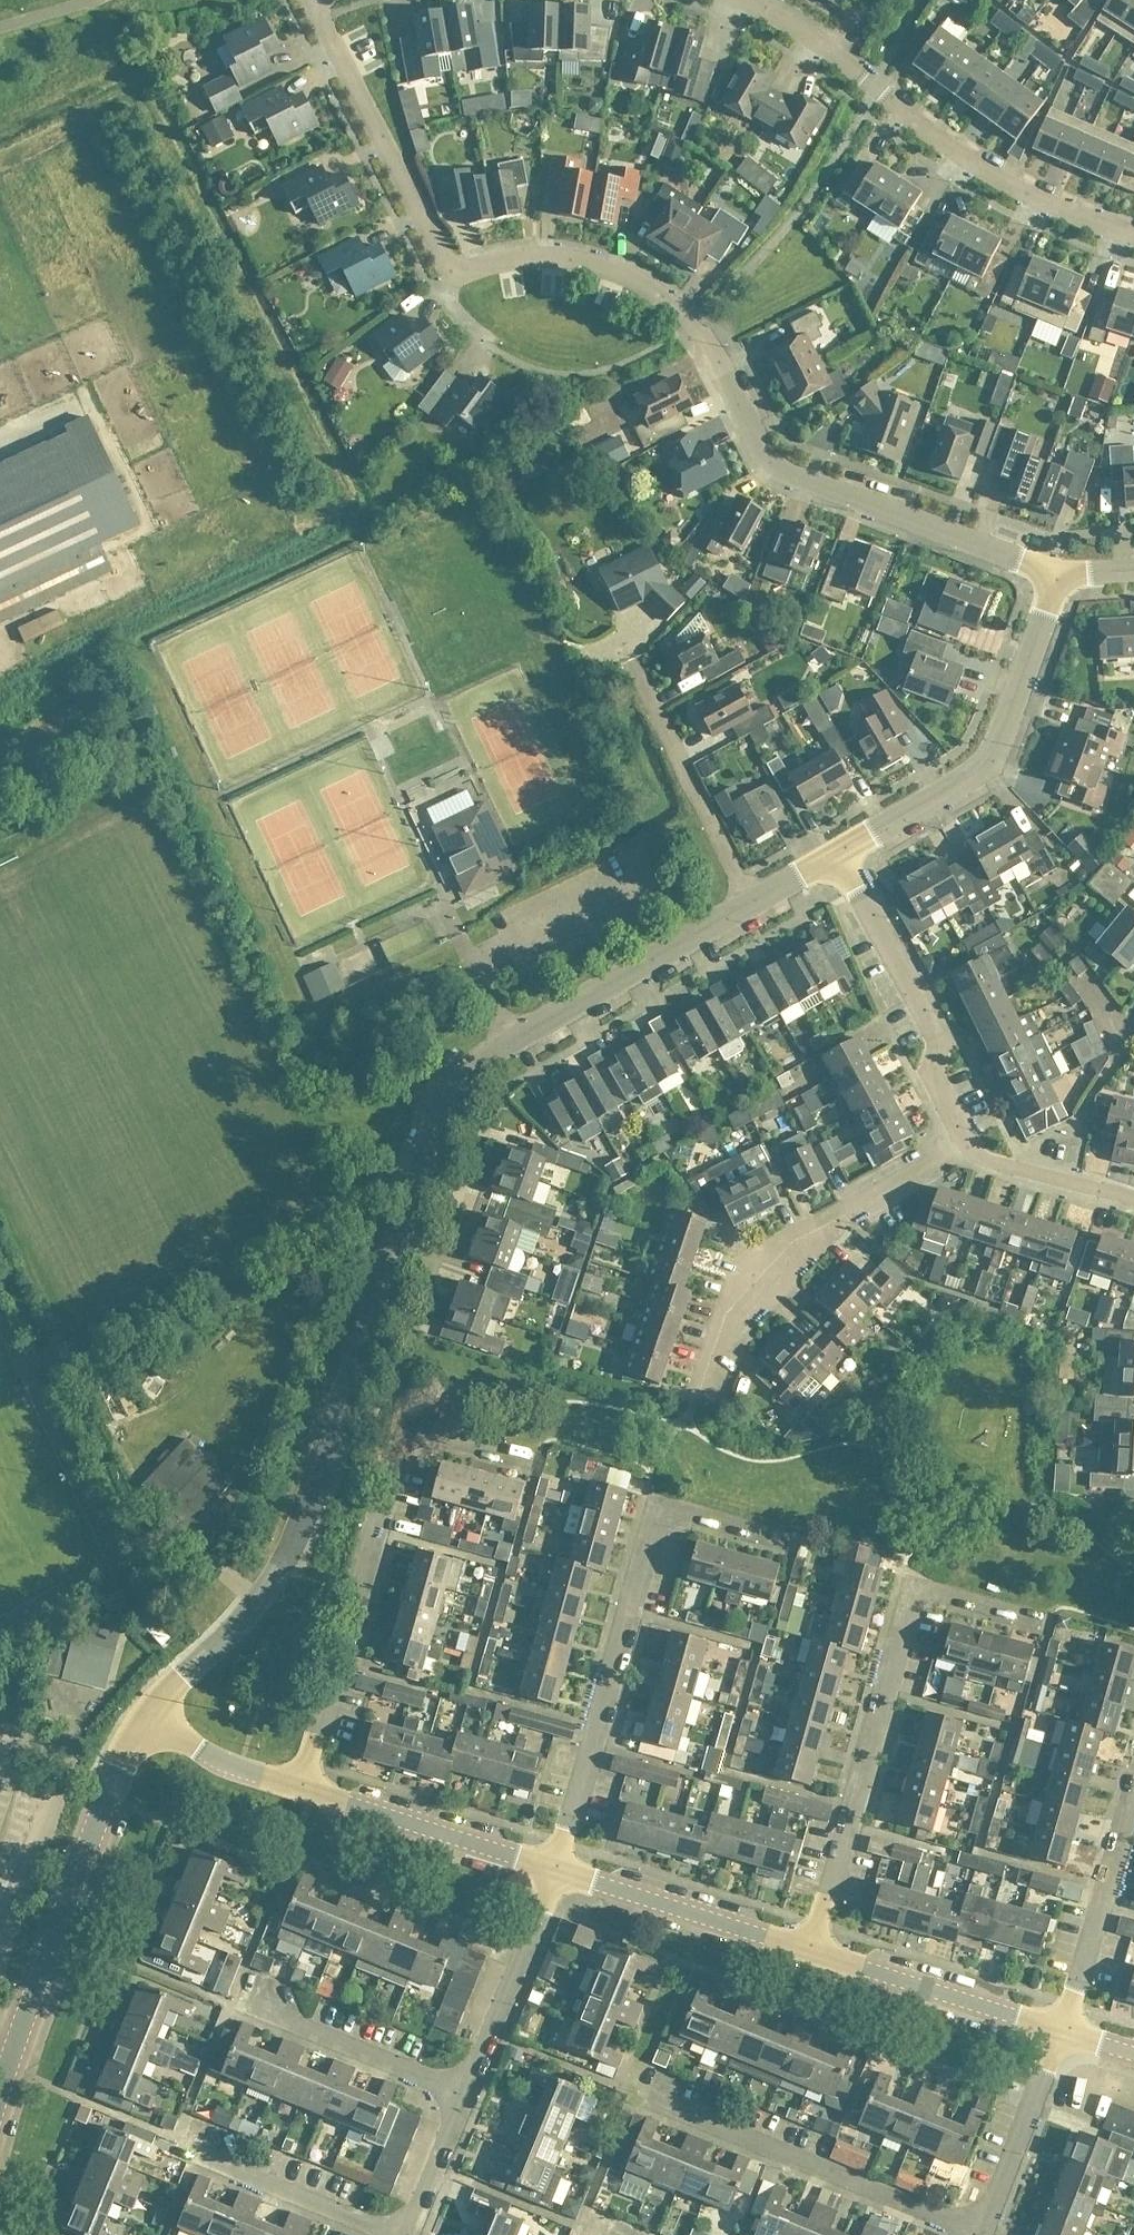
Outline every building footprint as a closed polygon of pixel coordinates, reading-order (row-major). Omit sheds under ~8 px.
[(1075,10),(1067,19),(1082,32),(1101,2),(1099,0),(1064,0),(1075,10)] [(1133,6),(1133,0),(1110,0),(1096,23),(1116,36),(1133,6)] [(1116,36),(1133,47),(1133,6),(1116,36)] [(474,29),(471,8),(442,13),(450,56),(454,77),(467,74),(497,69),(490,26),(474,29)] [(514,64),(542,64),(543,53),(559,54),(560,9),(531,8),(531,27),(510,26),(509,26),(514,64)] [(604,64),(610,30),(588,29),(589,10),(560,9),(559,54),(558,62),(604,64)] [(1027,28),(1036,18),(1025,9),(1016,19),(1027,28)] [(409,84),(439,79),(435,58),(450,56),(442,13),(413,18),(417,39),(402,42),(409,84)] [(999,14),(990,24),(1002,33),(1009,22),(999,14)] [(968,35),(948,20),(940,32),(939,31),(912,67),(933,83),(960,47),(968,35)] [(238,69),(231,73),(239,89),(271,72),(264,58),(278,51),(263,21),(224,41),(238,69)] [(1012,41),(1020,31),(1009,22),(1002,33),(1012,41)] [(645,87),(645,85),(660,89),(676,33),(649,25),(643,47),(626,42),(615,79),(645,87)] [(696,62),(702,41),(676,33),(660,89),(674,93),(674,96),(703,104),(713,67),(696,62)] [(1039,45),(1030,56),(1041,64),(1049,54),(1039,45)] [(954,98),(980,62),(960,47),(933,83),(954,98)] [(1052,73),(1060,62),(1049,54),(1041,64),(1052,73)] [(1084,59),(1078,70),(1091,76),(1097,66),(1084,59)] [(975,113),(1001,77),(980,62),(954,98),(975,113)] [(1103,83),(1109,72),(1097,66),(1091,76),(1103,83)] [(771,83),(744,67),(722,106),(749,121),(750,120),(762,127),(779,98),(767,91),(771,83)] [(1078,73),(1072,83),(1084,90),(1089,80),(1078,73)] [(1001,77),(975,113),(995,127),(1021,91),(1001,77)] [(240,102),(228,78),(204,90),(216,114),(240,102)] [(1096,97),(1102,86),(1089,80),(1084,90),(1096,97)] [(1118,91),(1131,98),(1133,93),(1133,85),(1124,80),(1118,91)] [(317,127),(302,97),(288,104),(281,90),(241,110),(254,137),(269,129),(278,147),(317,127)] [(1021,91),(995,127),(1016,143),(1021,136),(1031,122),(1042,107),(1021,91)] [(1117,94),(1112,104),(1124,111),(1130,101),(1117,94)] [(774,136),(801,151),(823,113),(796,97),(791,105),(779,98),(762,127),(775,134),(774,136)] [(1130,101),(1124,111),(1133,116),(1133,103),(1130,101)] [(1053,160),(1071,119),(1050,110),(1032,151),(1053,160)] [(1071,119),(1053,160),(1074,169),(1092,129),(1071,119)] [(1021,136),(1029,141),(1036,125),(1031,122),(1021,136)] [(198,164),(232,145),(221,124),(186,143),(198,164)] [(1095,179),(1113,138),(1092,129),(1074,169),(1095,179)] [(1117,188),(1133,146),(1113,138),(1095,179),(1117,188)] [(675,174),(685,147),(668,140),(658,168),(675,174)] [(1133,146),(1117,188),(1133,195),(1133,144),(1133,146)] [(563,190),(558,217),(586,222),(594,178),(577,175),(580,164),(554,159),(549,187),(563,190)] [(497,167),(499,177),(486,180),(495,222),(520,217),(515,190),(528,188),(522,162),(497,167)] [(835,204),(847,211),(853,202),(875,217),(900,178),(876,165),(870,176),(857,170),(835,204)] [(310,209),(319,226),(358,207),(342,177),(329,184),(321,169),(281,190),(295,216),(310,209)] [(639,175),(613,170),(611,181),(594,178),(586,222),(615,227),(619,200),(633,203),(639,175)] [(465,207),(469,227),(495,222),(486,180),(473,182),(471,172),(436,179),(442,205),(457,202),(465,207)] [(875,217),(898,231),(892,241),(904,248),(920,223),(909,216),(922,195),(900,178),(875,217)] [(662,218),(645,243),(657,251),(659,248),(672,256),(695,220),(702,210),(665,185),(649,210),(662,218)] [(719,211),(708,228),(695,220),(672,256),(684,265),(683,267),(694,275),(710,249),(723,258),(732,245),(736,248),(748,230),(719,211)] [(913,264),(926,271),(933,257),(957,269),(977,228),(952,218),(941,240),(929,234),(913,264)] [(965,290),(987,301),(1002,270),(990,264),(1001,243),(977,228),(957,269),(972,276),(965,290)] [(358,241),(318,261),(326,277),(341,269),(355,298),(394,278),(379,248),(365,255),(358,241)] [(1013,310),(1012,312),(1037,322),(1059,267),(1033,259),(1024,282),(1011,277),(1000,304),(1013,310)] [(1053,326),(1075,335),(1087,308),(1074,303),(1084,280),(1059,267),(1037,322),(1052,328),(1053,326)] [(1101,346),(1106,331),(1132,340),(1133,333),(1133,293),(1119,290),(1111,313),(1099,309),(1088,342),(1101,346)] [(779,381),(818,361),(809,345),(821,339),(817,331),(823,328),(815,313),(789,326),(797,341),(766,356),(779,381)] [(400,318),(371,340),(389,363),(396,359),(408,374),(443,348),(422,321),(410,331),(400,318)] [(1079,343),(1067,338),(1059,357),(1071,361),(1079,343)] [(1015,381),(1019,366),(991,358),(987,373),(1015,381)] [(818,361),(779,381),(791,406),(818,393),(826,407),(850,395),(838,372),(826,378),(818,361)] [(445,374),(419,409),(445,429),(455,416),(480,435),(507,400),(480,380),(470,392),(445,374)] [(986,411),(1001,417),(1012,385),(996,379),(986,411)] [(691,408),(698,405),(691,392),(685,395),(678,381),(670,385),(669,382),(634,399),(647,424),(633,430),(643,450),(679,431),(673,418),(692,408),(691,408)] [(897,460),(916,407),(880,394),(871,383),(849,402),(869,425),(861,446),(897,460)] [(1092,383),(1088,407),(1108,410),(1111,386),(1092,383)] [(1113,412),(1126,415),(1130,398),(1117,395),(1113,412)] [(1085,404),(1074,400),(1067,417),(1079,421),(1085,404)] [(848,431),(858,427),(850,407),(840,411),(848,431)] [(942,429),(929,465),(927,471),(959,482),(965,465),(969,454),(982,459),(993,427),(979,422),(977,428),(946,417),(942,429)] [(109,573),(97,547),(138,528),(86,419),(64,430),(68,437),(0,469),(0,624),(109,573)] [(988,455),(989,455),(1015,464),(1003,498),(1030,508),(1045,467),(1028,461),(1035,441),(998,428),(988,455)] [(684,496),(725,475),(710,444),(699,450),(691,435),(664,449),(671,464),(668,465),(684,496)] [(600,471),(628,457),(618,437),(590,451),(600,471)] [(1133,472),(1132,447),(1108,449),(1111,485),(1124,484),(1125,510),(1133,509),(1133,472)] [(1045,467),(1030,508),(1057,518),(1069,484),(1084,490),(1094,463),(1069,454),(1062,473),(1045,467)] [(1090,498),(1088,515),(1101,516),(1102,499),(1090,498)] [(725,543),(742,552),(762,514),(737,500),(725,523),(712,516),(696,546),(717,557),(725,543)] [(783,522),(767,562),(768,562),(762,579),(785,587),(791,571),(808,578),(823,537),(783,522)] [(848,590),(872,599),(888,558),(854,545),(844,573),(830,568),(819,597),(842,606),(848,590)] [(683,605),(667,589),(668,589),(648,548),(598,573),(617,612),(642,600),(666,623),(683,605)] [(704,587),(694,578),(680,593),(689,602),(704,587)] [(951,621),(976,631),(989,596),(949,581),(939,606),(925,601),(916,626),(945,637),(951,621)] [(744,605),(758,612),(767,593),(753,586),(744,605)] [(737,651),(717,663),(702,636),(708,633),(699,616),(674,641),(679,649),(667,655),(682,682),(708,668),(715,680),(744,664),(737,651)] [(1099,622),(1101,662),(1133,659),(1133,620),(1099,622)] [(903,691),(947,708),(961,669),(939,661),(945,648),(911,635),(904,654),(916,658),(903,691)] [(744,738),(748,735),(760,729),(775,721),(767,707),(751,716),(736,688),(697,709),(712,738),(737,724),(744,738)] [(786,691),(780,695),(784,703),(788,711),(794,707),(800,704),(796,696),(792,688),(786,691)] [(876,774),(905,757),(895,741),(909,733),(901,720),(885,693),(861,707),(870,722),(852,733),(876,774)] [(1063,730),(1055,752),(1102,769),(1107,757),(1117,760),(1125,737),(1108,731),(1113,717),(1088,708),(1084,720),(1079,718),(1073,734),(1063,730)] [(810,765),(829,799),(851,787),(837,763),(849,756),(833,727),(820,734),(831,753),(810,765)] [(1055,752),(1046,777),(1063,783),(1058,797),(1071,802),(1098,812),(1106,789),(1096,785),(1102,769),(1055,752)] [(829,799),(810,765),(789,778),(778,759),(766,766),(782,795),(794,788),(808,812),(829,799)] [(780,810),(767,786),(740,802),(733,789),(715,799),(726,819),(735,813),(753,844),(776,830),(768,817),(780,810)] [(434,829),(464,895),(514,873),(485,806),(434,829)] [(1024,848),(1010,822),(1006,824),(1003,819),(989,827),(992,832),(989,834),(1010,871),(1018,884),(1038,873),(1041,878),(1056,870),(1038,840),(1024,848)] [(969,879),(987,910),(1001,902),(995,892),(1003,888),(998,878),(1010,871),(989,834),(986,836),(983,831),(968,839),(971,844),(968,846),(983,872),(969,879)] [(1103,861),(1081,837),(1068,850),(1090,874),(1103,861)] [(920,874),(941,911),(953,904),(959,913),(968,908),(973,918),(987,910),(969,879),(955,887),(941,862),(920,874)] [(1133,884),(1107,863),(1087,887),(1113,908),(1133,884)] [(941,911),(920,874),(899,886),(913,911),(899,919),(911,940),(934,927),(929,918),(941,911)] [(1126,911),(1097,947),(1126,971),(1133,962),(1133,917),(1126,911)] [(1000,936),(992,940),(972,951),(978,962),(950,976),(961,998),(995,981),(1016,971),(1005,950),(1007,949),(1000,936)] [(796,955),(817,994),(836,983),(843,994),(855,987),(829,944),(819,950),(816,944),(796,955)] [(1037,962),(1046,955),(1039,946),(1030,953),(1037,962)] [(360,980),(379,977),(375,954),(356,958),(360,980)] [(823,1004),(817,994),(796,955),(776,967),(804,1015),(823,1004)] [(1046,955),(1037,962),(1044,972),(1054,965),(1046,955)] [(1067,966),(1077,978),(1086,972),(1076,959),(1067,966)] [(756,978),(778,1016),(784,1026),(804,1015),(776,967),(756,978)] [(332,997),(320,971),(302,979),(313,1005),(332,997)] [(778,1016),(756,978),(736,990),(740,995),(729,1001),(748,1034),(778,1016)] [(971,1018),(1005,1001),(995,981),(961,998),(971,1018)] [(1064,998),(1074,993),(1067,983),(1057,990),(1064,998)] [(1074,993),(1064,998),(1053,1003),(1059,1014),(1071,1008),(1072,1009),(1081,1002),(1074,993)] [(724,1063),(741,1054),(743,1048),(739,1039),(748,1034),(729,1001),(719,1007),(716,1001),(696,1013),(718,1051),(724,1063)] [(981,1039),(1015,1022),(1016,1022),(1015,1022),(1005,1001),(971,1018),(981,1039)] [(677,1051),(676,1051),(687,1069),(718,1051),(696,1013),(675,1025),(679,1030),(668,1036),(677,1051)] [(1015,1022),(981,1039),(992,1060),(1026,1043),(1020,1032),(1033,1026),(1029,1016),(1015,1022)] [(1087,1039),(1098,1034),(1093,1022),(1082,1027),(1087,1039)] [(833,1043),(826,1032),(817,1037),(823,1048),(833,1043)] [(1098,1034),(1087,1039),(1091,1048),(1102,1044),(1098,1034)] [(667,1057),(676,1051),(677,1051),(668,1036),(658,1042),(655,1036),(635,1048),(657,1086),(677,1074),(667,1057)] [(808,1042),(815,1053),(823,1048),(817,1037),(808,1042)] [(808,1061),(812,1068),(822,1071),(826,1069),(832,1080),(869,1060),(858,1040),(822,1059),(820,1055),(808,1061)] [(1002,1081),(1049,1057),(1045,1048),(1031,1054),(1026,1043),(992,1060),(1002,1081)] [(608,1071),(626,1104),(637,1098),(642,1107),(662,1096),(657,1086),(635,1048),(615,1060),(618,1065),(608,1071)] [(1108,1061),(1106,1055),(1090,1063),(1097,1079),(1108,1061)] [(1049,1057),(1002,1081),(1012,1101),(1046,1085),(1059,1078),(1049,1057)] [(843,1099),(879,1079),(869,1060),(832,1080),(843,1099)] [(776,1080),(784,1076),(781,1070),(773,1074),(776,1080)] [(626,1104),(608,1071),(597,1077),(594,1072),(574,1083),(601,1131),(601,1129),(605,1131),(620,1123),(621,1118),(616,1110),(626,1104)] [(793,1085),(788,1075),(788,1074),(784,1076),(776,1080),(782,1091),(793,1085)] [(853,1119),(890,1099),(879,1079),(843,1099),(853,1119)] [(582,1144),(600,1134),(601,1131),(574,1083),(554,1095),(557,1101),(547,1107),(565,1139),(575,1133),(582,1144)] [(1023,1123),(1028,1120),(1039,1135),(1058,1126),(1050,1109),(1057,1106),(1046,1085),(1012,1101),(1023,1123)] [(890,1099),(853,1119),(864,1138),(900,1118),(890,1099)] [(1133,1163),(1133,1116),(1123,1113),(1125,1103),(1112,1100),(1109,1110),(1107,1120),(1105,1128),(1118,1131),(1110,1162),(1133,1167),(1133,1163)] [(805,1106),(793,1112),(799,1122),(811,1116),(805,1106)] [(1101,1108),(1098,1118),(1107,1120),(1109,1110),(1101,1108)] [(649,1121),(654,1135),(668,1129),(663,1115),(649,1121)] [(811,1116),(799,1122),(805,1134),(817,1127),(811,1116)] [(905,1154),(900,1144),(911,1138),(900,1118),(864,1138),(880,1168),(905,1154)] [(808,1149),(800,1135),(766,1152),(779,1179),(791,1173),(802,1194),(825,1183),(808,1149)] [(579,1173),(582,1165),(584,1160),(560,1152),(556,1154),(553,1150),(535,1143),(531,1156),(507,1147),(500,1170),(537,1183),(545,1161),(579,1173)] [(832,1155),(826,1145),(826,1144),(814,1151),(820,1162),(832,1155)] [(779,1179),(766,1152),(762,1145),(728,1162),(755,1217),(778,1206),(767,1185),(779,1179)] [(832,1155),(820,1162),(826,1172),(838,1166),(832,1155)] [(755,1217),(728,1162),(685,1183),(709,1213),(722,1207),(733,1228),(755,1217)] [(619,1163),(607,1170),(614,1182),(626,1175),(619,1163)] [(530,1203),(537,1183),(500,1170),(492,1192),(511,1198),(507,1210),(552,1226),(557,1212),(530,1203)] [(617,1198),(630,1190),(635,1187),(631,1180),(613,1191),(617,1198)] [(922,1195),(910,1231),(925,1236),(927,1227),(949,1234),(961,1198),(938,1190),(935,1199),(922,1195)] [(972,1242),(984,1205),(961,1198),(949,1234),(944,1252),(953,1255),(959,1237),(972,1242)] [(991,1261),(1007,1213),(984,1205),(972,1242),(986,1247),(982,1258),(991,1261)] [(552,1226),(507,1210),(503,1222),(484,1215),(476,1237),(514,1250),(521,1230),(547,1239),(552,1226)] [(661,1233),(698,1246),(706,1223),(669,1211),(661,1233)] [(1018,1257),(1030,1220),(1007,1213),(991,1261),(989,1267),(997,1270),(1003,1252),(1018,1257)] [(1030,1220),(1018,1257),(1032,1262),(1028,1272),(1037,1275),(1041,1265),(1053,1228),(1030,1220)] [(1053,1228),(1041,1265),(1037,1275),(1068,1285),(1073,1270),(1066,1268),(1076,1236),(1053,1228)] [(605,1249),(610,1233),(600,1230),(595,1245),(605,1249)] [(610,1233),(605,1249),(615,1252),(620,1236),(610,1233)] [(698,1246),(661,1233),(653,1256),(690,1269),(698,1246)] [(502,1284),(514,1289),(524,1292),(529,1279),(514,1274),(519,1271),(522,1268),(524,1263),(524,1258),(522,1252),(514,1250),(476,1237),(468,1259),(492,1268),(488,1279),(502,1284)] [(1087,1282),(1090,1274),(1113,1281),(1125,1245),(1101,1237),(1098,1246),(1088,1242),(1075,1278),(1087,1282)] [(1125,1245),(1113,1281),(1133,1288),(1133,1248),(1125,1245)] [(653,1283),(682,1291),(690,1269),(653,1256),(645,1281),(653,1283)] [(943,1274),(947,1261),(936,1257),(932,1270),(943,1274)] [(832,1280),(869,1314),(878,1304),(885,1311),(902,1293),(881,1274),(871,1284),(848,1263),(832,1280)] [(928,1282),(939,1286),(943,1274),(932,1270),(928,1282)] [(989,1289),(993,1276),(982,1273),(978,1285),(989,1289)] [(591,1294),(595,1279),(585,1276),(580,1291),(591,1294)] [(595,1279),(591,1294),(600,1297),(605,1282),(595,1279)] [(837,1321),(827,1332),(848,1351),(867,1331),(859,1324),(869,1314),(832,1280),(814,1300),(837,1321)] [(490,1318),(497,1297),(484,1291),(460,1283),(452,1305),(490,1318)] [(682,1291),(653,1283),(645,1306),(682,1318),(690,1294),(682,1291)] [(502,1284),(497,1297),(520,1304),(524,1292),(514,1289),(502,1284)] [(974,1297),(985,1301),(989,1289),(978,1285),(974,1297)] [(571,1293),(555,1287),(550,1301),(566,1307),(571,1293)] [(1023,1300),(1034,1304),(1039,1291),(1027,1288),(1023,1300)] [(1110,1314),(1114,1301),(1101,1296),(1097,1309),(1110,1314)] [(1034,1304),(1023,1300),(1019,1312),(1030,1316),(1034,1304)] [(997,1319),(1000,1311),(970,1301),(969,1303),(964,1309),(975,1312),(997,1319)] [(504,1343),(483,1336),(490,1318),(452,1305),(445,1327),(467,1335),(464,1345),(499,1358),(504,1343)] [(682,1318),(645,1306),(637,1329),(674,1341),(682,1318)] [(597,1326),(604,1313),(591,1307),(585,1320),(597,1326)] [(550,1309),(549,1325),(563,1326),(564,1310),(550,1309)] [(1093,1321),(1106,1326),(1110,1314),(1097,1309),(1093,1321)] [(575,1340),(580,1325),(570,1321),(565,1336),(575,1340)] [(580,1325),(575,1340),(585,1343),(590,1328),(580,1325)] [(813,1348),(789,1326),(773,1343),(821,1387),(830,1377),(827,1374),(843,1356),(823,1337),(813,1348)] [(674,1341),(637,1329),(630,1351),(666,1363),(674,1341)] [(1091,1342),(1105,1343),(1104,1345),(1109,1346),(1108,1360),(1105,1360),(1104,1371),(1133,1373),(1133,1347),(1131,1346),(1132,1334),(1092,1331),(1091,1342)] [(781,1382),(771,1392),(794,1414),(804,1403),(805,1404),(821,1387),(773,1343),(757,1360),(781,1382)] [(666,1363),(630,1351),(622,1374),(658,1387),(666,1363)] [(1059,1369),(1073,1370),(1074,1358),(1060,1357),(1059,1369)] [(1072,1381),(1073,1370),(1059,1369),(1058,1380),(1072,1381)] [(1127,1413),(1128,1400),(1133,1400),(1133,1373),(1104,1371),(1102,1398),(1094,1397),(1093,1410),(1127,1413)] [(1093,1410),(1093,1423),(1100,1424),(1099,1450),(1133,1452),(1133,1426),(1126,1425),(1127,1413),(1093,1410)] [(815,1440),(823,1436),(825,1432),(814,1427),(810,1435),(798,1424),(784,1439),(794,1445),(815,1440)] [(170,1457),(144,1485),(142,1487),(147,1492),(166,1510),(160,1516),(158,1519),(166,1527),(180,1540),(188,1531),(212,1553),(232,1531),(244,1518),(223,1497),(232,1484),(186,1441),(170,1457)] [(1099,1450),(1097,1476),(1089,1476),(1089,1489),(1122,1491),(1123,1478),(1133,1479),(1133,1452),(1099,1450)] [(1093,1470),(1093,1455),(1064,1455),(1064,1470),(1093,1470)] [(421,1496),(431,1499),(458,1507),(469,1471),(441,1463),(437,1479),(427,1476),(421,1496)] [(485,1515),(495,1479),(469,1471),(458,1507),(485,1515)] [(495,1479),(485,1515),(503,1520),(500,1531),(514,1535),(518,1519),(514,1518),(523,1487),(495,1479)] [(540,1480),(535,1498),(544,1500),(549,1482),(540,1480)] [(583,1510),(618,1519),(625,1493),(590,1483),(586,1497),(575,1494),(571,1507),(583,1510)] [(610,1547),(618,1519),(583,1510),(571,1507),(570,1506),(562,1534),(575,1537),(610,1547)] [(532,1507),(527,1524),(537,1527),(542,1510),(532,1507)] [(420,1540),(448,1548),(453,1531),(425,1524),(420,1540)] [(527,1524),(523,1542),(532,1545),(534,1537),(537,1527),(527,1524)] [(475,1555),(477,1546),(479,1540),(468,1537),(467,1543),(460,1541),(457,1551),(475,1555)] [(610,1547),(575,1537),(568,1564),(591,1572),(602,1575),(610,1547)] [(839,1592),(874,1602),(882,1574),(869,1570),(874,1552),(843,1543),(838,1562),(847,1565),(843,1580),(834,1577),(830,1590),(839,1592)] [(716,1588),(725,1553),(696,1545),(686,1580),(716,1588)] [(477,1546),(475,1555),(493,1560),(495,1551),(477,1546)] [(409,1580),(443,1589),(450,1562),(416,1552),(409,1580)] [(737,1606),(740,1595),(742,1596),(752,1561),(725,1553),(716,1588),(727,1591),(724,1602),(737,1606)] [(515,1579),(520,1561),(510,1558),(505,1576),(515,1579)] [(795,1560),(790,1578),(800,1581),(800,1578),(803,1569),(805,1563),(795,1560)] [(549,1589),(584,1599),(591,1572),(568,1564),(557,1561),(549,1589)] [(780,1589),(773,1588),(779,1568),(752,1561),(742,1596),(776,1605),(780,1589)] [(401,1607),(435,1617),(443,1589),(409,1580),(401,1607)] [(493,1585),(484,1582),(479,1599),(487,1601),(488,1602),(493,1585)] [(512,1588),(503,1586),(498,1604),(507,1606),(512,1588)] [(788,1587),(783,1605),(792,1608),(797,1590),(788,1587)] [(542,1616),(576,1626),(584,1599),(549,1589),(542,1616)] [(832,1618),(866,1628),(874,1602),(839,1592),(832,1618)] [(488,1602),(487,1601),(479,1599),(474,1618),(483,1621),(488,1602)] [(493,1621),(502,1624),(507,1606),(498,1604),(493,1621)] [(783,1605),(777,1622),(787,1625),(792,1608),(783,1605)] [(435,1617),(401,1607),(393,1634),(428,1644),(435,1617)] [(702,1628),(705,1619),(687,1614),(685,1623),(702,1628)] [(569,1653),(576,1626),(542,1616),(534,1643),(568,1653),(569,1653)] [(824,1646),(848,1654),(858,1657),(866,1628),(832,1618),(824,1646)] [(715,1622),(712,1631),(731,1636),(733,1627),(715,1622)] [(750,1632),(733,1627),(731,1636),(748,1641),(750,1632)] [(936,1649),(944,1651),(941,1662),(956,1666),(952,1680),(965,1684),(969,1669),(970,1670),(979,1635),(951,1627),(949,1635),(940,1632),(936,1649)] [(417,1683),(423,1659),(438,1662),(442,1648),(428,1644),(393,1634),(385,1662),(398,1665),(395,1676),(417,1683)] [(664,1661),(699,1671),(706,1645),(672,1635),(664,1661)] [(997,1677),(1007,1643),(979,1635),(970,1670),(997,1677)] [(464,1655),(473,1657),(478,1639),(469,1637),(464,1655)] [(497,1642),(488,1639),(483,1658),(492,1661),(497,1642)] [(760,1657),(770,1660),(775,1642),(766,1639),(760,1657)] [(1060,1643),(1050,1641),(1045,1659),(1054,1661),(1060,1643)] [(61,1680),(69,1682),(103,1692),(114,1653),(72,1642),(61,1680)] [(848,1654),(824,1646),(813,1642),(805,1669),(840,1679),(848,1654)] [(569,1653),(568,1653),(534,1643),(526,1670),(561,1680),(569,1653)] [(1007,1643),(997,1677),(1009,1681),(1006,1690),(1020,1694),(1033,1650),(1007,1643)] [(1128,1682),(1133,1662),(1133,1655),(1100,1645),(1093,1672),(1128,1682)] [(45,1675),(52,1677),(58,1679),(64,1655),(51,1652),(45,1675)] [(468,1675),(473,1657),(464,1655),(459,1672),(468,1675)] [(487,1678),(492,1661),(483,1658),(478,1675),(487,1678)] [(656,1688),(691,1698),(699,1671),(664,1661),(656,1688)] [(740,1661),(734,1680),(744,1683),(750,1664),(740,1661)] [(754,1682),(763,1685),(768,1668),(758,1666),(754,1682)] [(1052,1671),(1042,1668),(1037,1685),(1047,1688),(1052,1671)] [(833,1706),(840,1679),(805,1669),(797,1696),(833,1706)] [(561,1680),(526,1670),(519,1698),(553,1708),(561,1680)] [(1085,1699),(1120,1709),(1128,1682),(1093,1672),(1085,1699)] [(10,1678),(5,1693),(15,1697),(20,1681),(10,1678)] [(730,1696),(739,1698),(744,1683),(734,1680),(730,1696)] [(758,1704),(763,1685),(754,1682),(748,1702),(758,1704)] [(357,1698),(378,1701),(380,1687),(358,1684),(357,1698)] [(408,1706),(412,1691),(386,1684),(381,1699),(408,1706)] [(1039,1715),(1047,1688),(1037,1685),(1032,1704),(1030,1712),(1039,1715)] [(691,1698),(656,1688),(648,1715),(683,1725),(691,1698)] [(413,1691),(409,1707),(422,1710),(426,1695),(413,1691)] [(451,1692),(449,1702),(465,1706),(467,1697),(451,1692)] [(942,1695),(940,1704),(958,1710),(961,1700),(942,1695)] [(789,1723),(825,1733),(833,1706),(797,1696),(789,1723)] [(467,1697),(465,1706),(484,1712),(487,1703),(467,1697)] [(1066,1722),(1077,1725),(1077,1726),(1101,1733),(1101,1734),(1112,1737),(1120,1709),(1085,1699),(1081,1713),(1070,1710),(1066,1722)] [(970,1702),(967,1712),(967,1713),(985,1718),(988,1707),(970,1702)] [(1006,1712),(988,1707),(985,1718),(1003,1723),(1006,1712)] [(512,1709),(512,1710),(508,1723),(519,1726),(523,1712),(512,1709)] [(548,1734),(552,1720),(523,1712),(519,1726),(548,1734)] [(683,1725),(648,1715),(640,1743),(675,1753),(683,1725)] [(719,1735),(720,1733),(729,1735),(734,1718),(724,1715),(719,1735)] [(919,1742),(954,1752),(962,1726),(927,1716),(919,1742)] [(752,1723),(743,1720),(738,1737),(748,1740),(752,1723)] [(1020,1720),(1018,1727),(1015,1738),(1025,1741),(1030,1723),(1020,1720)] [(405,1722),(402,1732),(401,1732),(391,1768),(418,1775),(428,1739),(415,1735),(417,1726),(405,1722)] [(1058,1750),(1093,1760),(1101,1734),(1101,1733),(1077,1726),(1077,1725),(1066,1722),(1058,1750)] [(782,1750),(817,1760),(825,1733),(789,1723),(782,1750)] [(391,1768),(401,1732),(374,1724),(364,1760),(391,1768)] [(719,1735),(714,1751),(724,1753),(729,1735),(720,1733),(719,1735)] [(476,1778),(485,1743),(457,1735),(454,1747),(455,1747),(449,1771),(450,1771),(476,1778)] [(733,1755),(733,1756),(742,1759),(748,1740),(738,1737),(733,1755)] [(428,1739),(418,1775),(446,1783),(450,1771),(449,1771),(455,1747),(454,1747),(428,1739)] [(512,1751),(503,1786),(530,1794),(540,1759),(523,1754),(526,1742),(517,1739),(513,1751),(512,1751)] [(911,1769),(946,1779),(954,1752),(919,1742),(911,1769)] [(485,1743),(476,1778),(503,1786),(512,1751),(485,1743)] [(1003,1747),(994,1744),(989,1762),(998,1765),(1003,1747)] [(1027,1769),(1029,1760),(1020,1758),(1022,1750),(1013,1747),(1008,1765),(1017,1768),(1017,1767),(1027,1769)] [(817,1760),(782,1750),(778,1763),(769,1761),(765,1774),(774,1777),(773,1779),(809,1789),(817,1760)] [(1093,1760),(1058,1750),(1050,1777),(1086,1787),(1093,1760)] [(984,1780),(993,1782),(998,1765),(989,1762),(984,1780)] [(639,1763),(635,1779),(664,1787),(668,1772),(639,1763)] [(1010,1795),(1012,1786),(1017,1768),(1008,1765),(1000,1792),(1010,1795)] [(903,1797),(938,1807),(946,1779),(911,1769),(903,1797)] [(676,1790),(680,1775),(668,1772),(664,1787),(676,1790)] [(706,1773),(704,1781),(704,1782),(721,1787),(724,1778),(706,1773)] [(1086,1787),(1050,1777),(1043,1804),(1078,1814),(1086,1787)] [(739,1792),(743,1783),(724,1778),(721,1787),(739,1792)] [(762,1804),(774,1807),(778,1793),(766,1790),(762,1804)] [(774,1807),(802,1815),(806,1800),(778,1792),(778,1793),(774,1807)] [(938,1807),(903,1797),(895,1824),(929,1834),(938,1807)] [(988,1801),(978,1799),(973,1817),(982,1820),(988,1801)] [(1010,1824),(1013,1825),(1016,1814),(1005,1810),(1007,1803),(998,1801),(992,1820),(1010,1825),(1010,1824)] [(1035,1832),(1070,1842),(1078,1814),(1043,1804),(1035,1832)] [(646,1849),(656,1814),(629,1806),(618,1841),(646,1849)] [(673,1857),(683,1822),(656,1814),(646,1849),(673,1857)] [(784,1876),(794,1841),(782,1837),(787,1821),(771,1816),(766,1833),(767,1833),(756,1868),(784,1876)] [(703,1852),(704,1852),(730,1860),(740,1825),(712,1817),(708,1829),(710,1829),(703,1852)] [(968,1834),(977,1837),(982,1820),(973,1817),(968,1834)] [(999,1832),(1008,1834),(1010,1825),(992,1820),(988,1836),(997,1839),(999,1832)] [(683,1822),(673,1857),(700,1865),(704,1852),(703,1852),(710,1829),(708,1829),(683,1822)] [(740,1825),(730,1860),(756,1868),(767,1833),(766,1833),(740,1825)] [(1070,1842),(1035,1832),(1027,1859),(1062,1869),(1070,1842)] [(918,1868),(918,1867),(922,1853),(922,1852),(894,1844),(889,1860),(918,1868)] [(183,1879),(216,1892),(222,1878),(242,1886),(247,1874),(194,1853),(183,1879)] [(930,1870),(934,1856),(922,1853),(918,1867),(930,1870)] [(960,1854),(957,1863),(975,1868),(978,1859),(960,1854)] [(978,1859),(975,1868),(993,1873),(996,1864),(978,1859)] [(1028,1888),(1032,1874),(1019,1870),(1016,1884),(1028,1888)] [(1032,1874),(1028,1888),(1056,1896),(1060,1881),(1032,1873),(1032,1874)] [(282,1928),(281,1931),(277,1940),(303,1951),(321,1905),(306,1899),(314,1880),(303,1875),(282,1928)] [(216,1892),(183,1879),(173,1904),(225,1926),(230,1915),(210,1907),(216,1892)] [(900,1930),(910,1895),(882,1887),(872,1922),(900,1930)] [(958,1933),(984,1941),(994,1907),(979,1902),(982,1891),(970,1887),(966,1899),(963,1910),(965,1910),(958,1933)] [(958,1933),(965,1910),(963,1910),(966,1899),(940,1891),(936,1902),(937,1902),(927,1938),(954,1946),(958,1933)] [(321,1905),(303,1951),(328,1961),(333,1949),(355,1896),(344,1892),(336,1911),(321,1905)] [(910,1895),(900,1930),(927,1938),(937,1902),(936,1902),(910,1895)] [(333,1949),(358,1959),(359,1960),(372,1926),(357,1920),(365,1900),(355,1896),(333,1949)] [(163,1930),(195,1943),(202,1928),(221,1936),(225,1926),(173,1904),(163,1930)] [(1038,1907),(1024,1904),(1021,1915),(1011,1949),(1037,1956),(1047,1922),(1035,1919),(1038,1907)] [(994,1907),(984,1941),(1011,1949),(1021,1915),(994,1907)] [(358,1959),(354,1968),(380,1979),(405,1917),(395,1913),(387,1932),(372,1926),(359,1960),(358,1959)] [(413,1971),(423,1947),(408,1941),(416,1921),(405,1917),(380,1979),(405,1989),(408,1983),(409,1980),(413,1971)] [(1114,1937),(1133,1942),(1133,1927),(1117,1922),(1114,1937)] [(603,1938),(578,1928),(571,1945),(596,1955),(603,1938)] [(180,1980),(185,1969),(204,1977),(209,1966),(189,1958),(195,1943),(163,1930),(156,1945),(144,1947),(139,1959),(141,1964),(180,1980)] [(423,1947),(413,1971),(409,1980),(435,1991),(457,1938),(445,1933),(437,1953),(423,1947)] [(596,1972),(629,1986),(635,1971),(655,1979),(659,1968),(607,1946),(596,1972)] [(459,1961),(481,1970),(485,1959),(464,1950),(459,1961)] [(455,1972),(476,1981),(481,1970),(459,1961),(455,1972)] [(476,1981),(455,1972),(450,1983),(472,1992),(476,1981)] [(586,1998),(638,2019),(642,2009),(623,2001),(629,1986),(596,1972),(586,1998)] [(326,1999),(332,1985),(333,1983),(321,1979),(315,1995),(326,1999)] [(472,1992),(450,1983),(446,1995),(467,2003),(472,1992)] [(706,2048),(719,2015),(704,2009),(712,1989),(701,1985),(694,2002),(686,1999),(667,2044),(679,2049),(689,2041),(706,2048)] [(129,2013),(162,2026),(168,2011),(187,2019),(192,2008),(139,1987),(129,2013)] [(441,2006),(463,2015),(467,2003),(446,1995),(441,2006)] [(634,2030),(638,2019),(586,1998),(576,2023),(608,2037),(616,2040),(622,2025),(634,2030)] [(727,2069),(752,2006),(742,2001),(734,2021),(719,2015),(706,2048),(719,2053),(714,2064),(727,2069)] [(437,2017),(458,2026),(463,2015),(441,2006),(437,2017)] [(752,2079),(770,2036),(755,2030),(763,2010),(752,2006),(727,2069),(752,2079)] [(119,2038),(171,2059),(175,2049),(156,2041),(162,2026),(129,2013),(119,2038)] [(458,2026),(437,2017),(432,2028),(454,2037),(458,2026)] [(782,2079),(803,2026),(792,2022),(784,2042),(770,2036),(752,2079),(777,2089),(781,2078),(782,2079)] [(608,2037),(576,2023),(565,2049),(617,2071),(622,2059),(602,2051),(608,2037)] [(247,2087),(261,2054),(246,2048),(254,2028),(243,2024),(235,2043),(226,2039),(209,2074),(227,2089),(233,2081),(247,2087)] [(803,2026),(782,2079),(807,2089),(820,2056),(806,2050),(814,2031),(803,2026)] [(171,2059),(119,2038),(108,2063),(141,2077),(147,2062),(167,2070),(171,2059)] [(273,2097),(294,2045),(284,2041),(276,2060),(261,2054),(247,2087),(273,2097)] [(820,2056),(807,2089),(823,2096),(825,2107),(840,2113),(851,2086),(841,2081),(854,2047),(843,2043),(835,2062),(820,2056)] [(298,2108),(311,2075),(297,2069),(305,2049),(294,2045),(273,2097),(298,2108)] [(523,2053),(511,2048),(507,2057),(519,2062),(523,2053)] [(175,2049),(171,2059),(182,2064),(185,2057),(175,2049)] [(171,2059),(167,2070),(179,2071),(182,2064),(171,2059)] [(311,2075),(298,2108),(323,2118),(345,2066),(334,2061),(326,2081),(311,2075)] [(108,2063),(98,2089),(93,2101),(130,2116),(135,2105),(135,2104),(150,2111),(155,2100),(135,2092),(141,2077),(108,2063)] [(345,2066),(323,2118),(349,2128),(362,2095),(347,2089),(355,2070),(345,2066)] [(596,2101),(594,2097),(532,2072),(527,2083),(547,2091),(541,2106),(574,2119),(586,2125),(596,2101)] [(855,2132),(859,2127),(884,2137),(898,2105),(883,2099),(891,2079),(880,2074),(875,2086),(865,2082),(848,2123),(848,2129),(855,2132)] [(362,2095),(349,2128),(365,2135),(363,2141),(384,2149),(385,2145),(390,2133),(394,2122),(399,2111),(388,2107),(396,2086),(385,2082),(377,2102),(362,2095)] [(910,2148),(931,2095),(920,2091),(913,2111),(898,2105),(884,2137),(910,2148)] [(931,2095),(910,2148),(935,2158),(948,2125),(934,2119),(942,2100),(931,2095)] [(511,2123),(563,2145),(574,2119),(541,2106),(535,2121),(515,2113),(511,2123)] [(1116,2136),(1125,2111),(1112,2106),(1102,2131),(1116,2136)] [(394,2122),(416,2131),(420,2120),(399,2111),(394,2122)] [(1133,2129),(1133,2114),(1125,2111),(1116,2136),(1129,2141),(1133,2129)] [(948,2125),(935,2158),(961,2169),(982,2116),(971,2112),(963,2131),(948,2125)] [(620,2151),(632,2156),(622,2181),(648,2192),(652,2182),(665,2149),(650,2143),(658,2124),(647,2119),(639,2139),(626,2134),(620,2151)] [(416,2131),(394,2122),(390,2133),(412,2142),(416,2131)] [(563,2145),(511,2123),(507,2134),(526,2142),(520,2157),(521,2157),(553,2170),(563,2145)] [(234,2124),(227,2137),(248,2149),(255,2136),(234,2124)] [(94,2154),(127,2168),(133,2153),(152,2161),(157,2150),(104,2128),(94,2154)] [(385,2145),(407,2153),(412,2142),(390,2133),(385,2145)] [(1068,2163),(1116,2181),(1121,2183),(1131,2156),(1078,2135),(1068,2163)] [(677,2192),(698,2140),(688,2136),(680,2155),(665,2149),(652,2182),(677,2192)] [(702,2203),(716,2170),(701,2164),(709,2144),(698,2140),(677,2192),(702,2203)] [(407,2153),(385,2145),(384,2149),(381,2156),(403,2165),(407,2153)] [(293,2149),(285,2146),(282,2153),(290,2157),(293,2149)] [(84,2180),(136,2201),(140,2191),(121,2183),(127,2168),(94,2154),(84,2180)] [(376,2167),(377,2167),(398,2176),(403,2165),(381,2156),(376,2167)] [(716,2170),(702,2203),(728,2213),(750,2161),(739,2156),(731,2176),(716,2170)] [(553,2170),(521,2157),(520,2157),(514,2171),(495,2163),(490,2175),(493,2176),(489,2186),(549,2210),(563,2174),(553,2170)] [(1057,2190),(1095,2204),(1101,2188),(1111,2193),(1116,2181),(1068,2163),(1057,2190)] [(333,2165),(328,2180),(346,2186),(351,2172),(333,2165)] [(372,2178),(394,2187),(398,2176),(377,2167),(376,2167),(372,2178)] [(924,2185),(898,2174),(893,2186),(919,2197),(924,2185)] [(217,2207),(202,2201),(210,2181),(199,2177),(178,2229),(192,2234),(205,2234),(217,2207)] [(394,2187),(372,2178),(367,2189),(389,2198),(394,2187)] [(136,2201),(84,2180),(73,2205),(106,2218),(112,2204),(132,2212),(136,2201)] [(793,2218),(778,2212),(786,2192),(775,2188),(756,2234),(786,2234),(793,2218)] [(1105,2208),(1095,2204),(1057,2190),(1047,2217),(1084,2231),(1090,2215),(1101,2220),(1105,2208)] [(522,2224),(506,2217),(511,2206),(474,2191),(470,2202),(465,2214),(484,2222),(479,2234),(517,2234),(522,2224)] [(205,2234),(235,2234),(250,2199),(250,2198),(240,2193),(232,2213),(217,2207),(205,2234)] [(235,2234),(265,2234),(268,2227),(253,2222),(261,2202),(250,2198),(250,2199),(235,2234)] [(576,2221),(583,2205),(567,2198),(561,2215),(562,2215),(576,2221)] [(826,2209),(816,2204),(808,2224),(793,2218),(786,2234),(815,2234),(826,2209)] [(73,2205),(63,2231),(72,2234),(104,2234),(100,2233),(106,2218),(73,2205)] [(829,2233),(837,2213),(826,2209),(815,2234),(834,2234),(829,2233)] [(301,2218),(290,2214),(283,2233),(268,2227),(265,2234),(294,2234),(301,2218)] [(1084,2231),(1047,2217),(1039,2234),(1093,2234),(1084,2231)] [(311,2222),(301,2218),(294,2234),(306,2234),(311,2222)] [(877,2229),(866,2225),(862,2234),(875,2234),(877,2229)]
